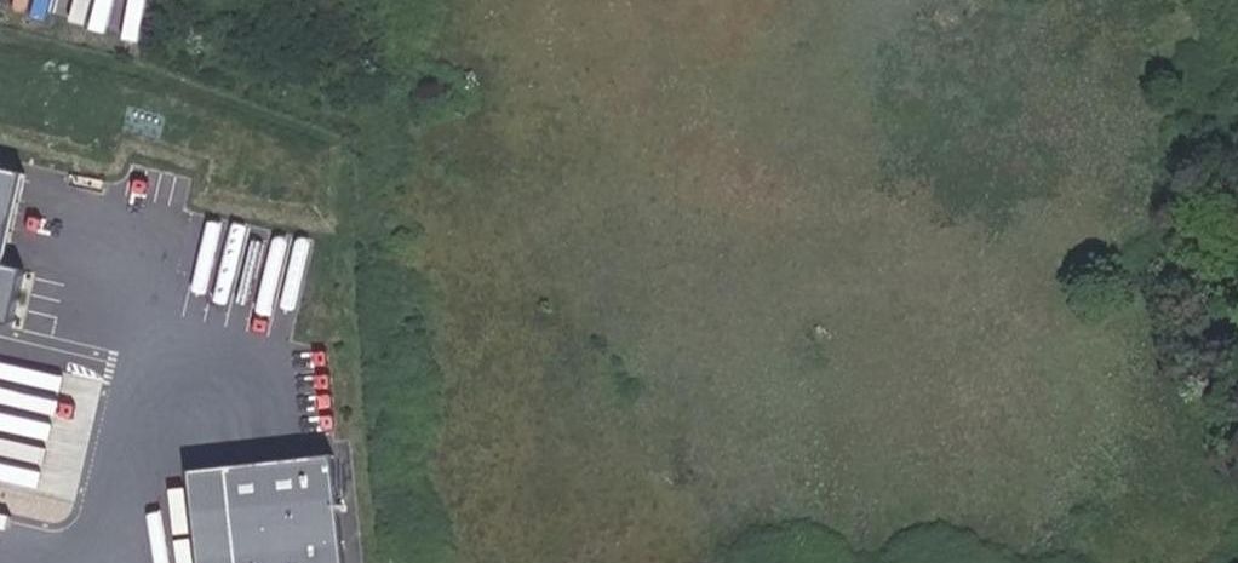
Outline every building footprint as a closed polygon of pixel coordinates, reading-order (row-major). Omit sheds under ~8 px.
[(7,316),(29,321),(40,268),(20,264),(40,167),(0,158),(0,348),(7,316)] [(211,467),(220,562),(363,562),(352,453),(211,467)]
